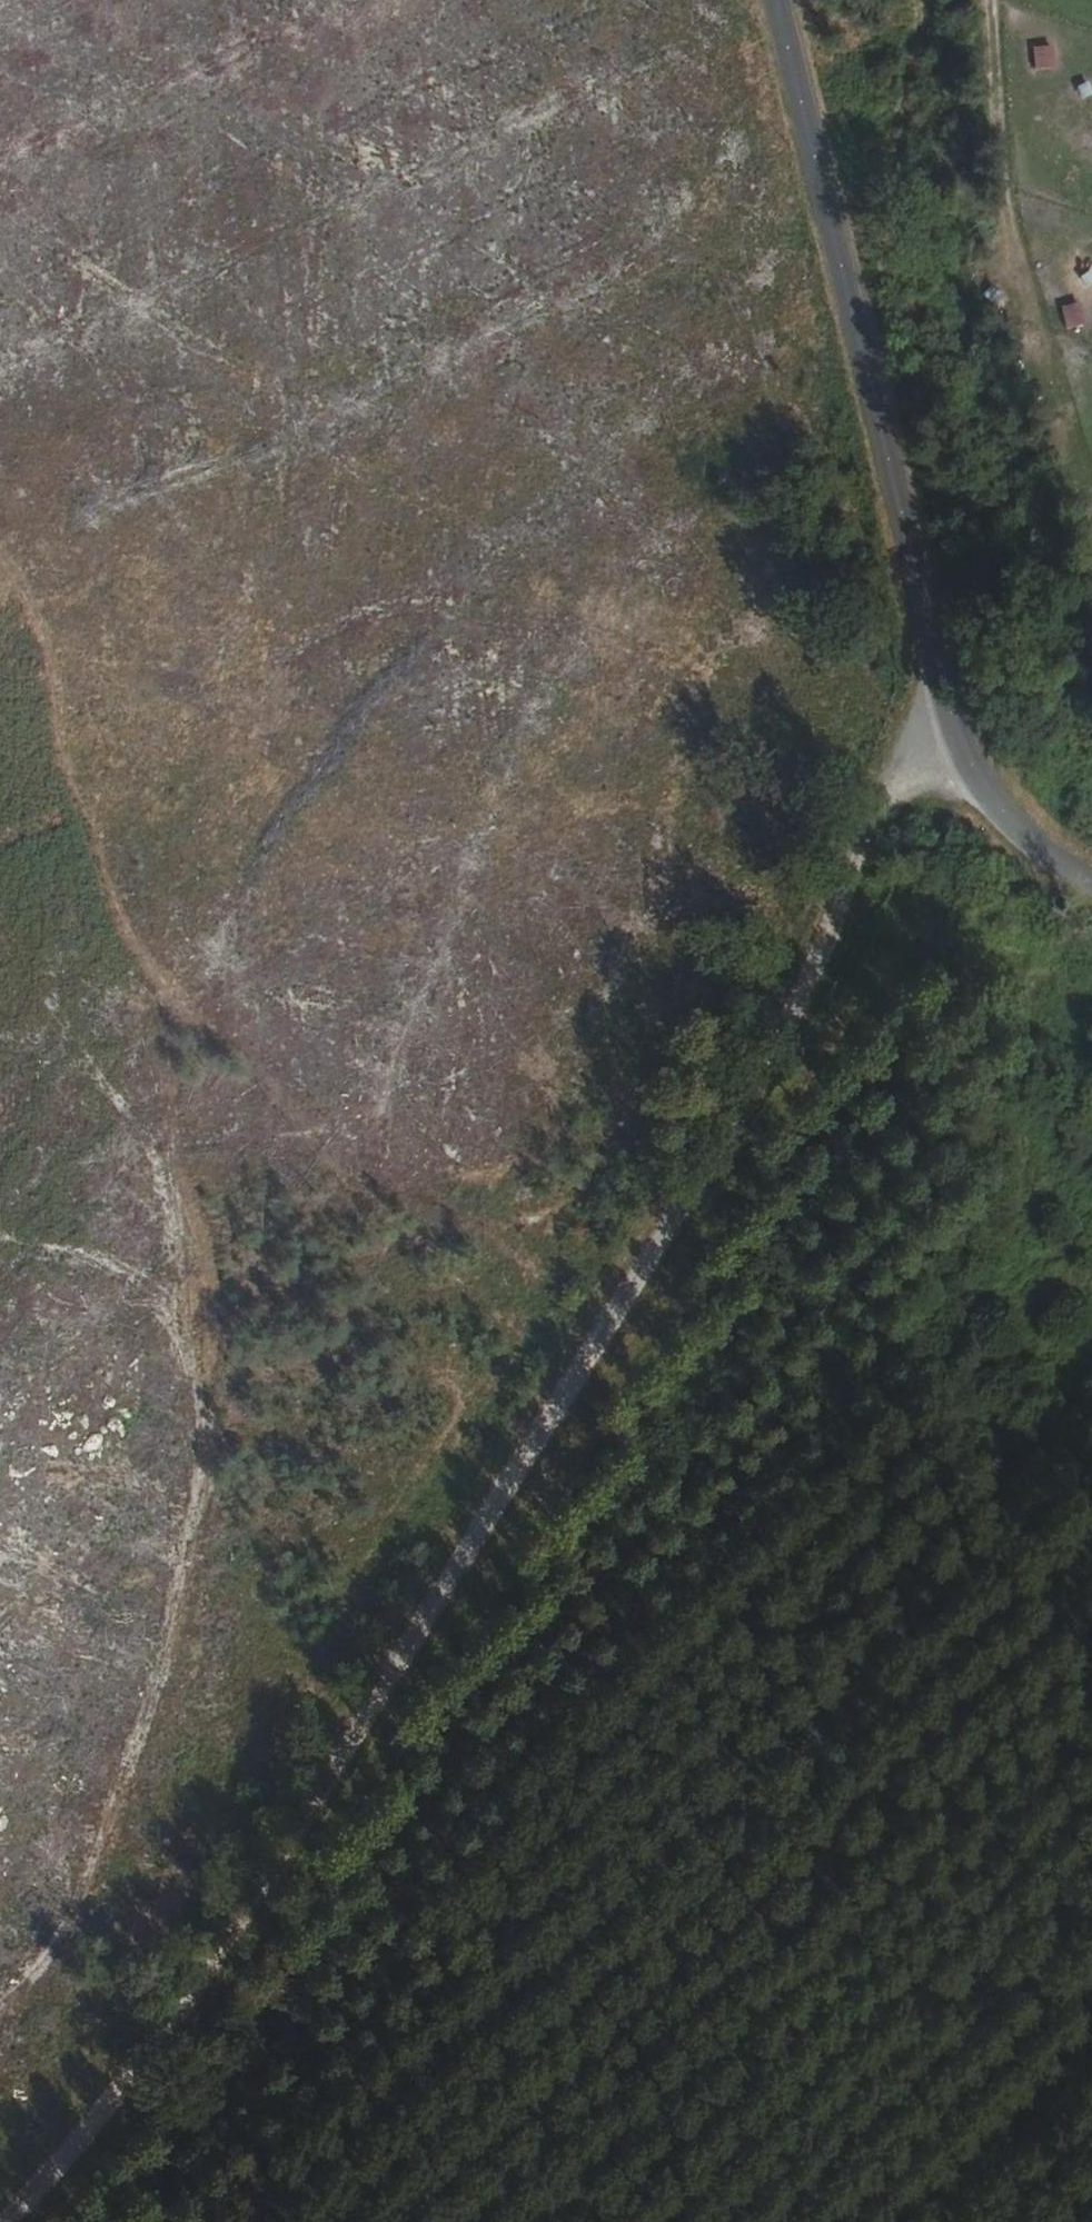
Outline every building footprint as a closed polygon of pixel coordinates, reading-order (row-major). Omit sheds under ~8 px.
[(1054,48),(1034,49),(1035,71),(1055,70),(1054,48)] [(1081,305),(1062,309),(1067,330),(1085,326),(1081,305)]
